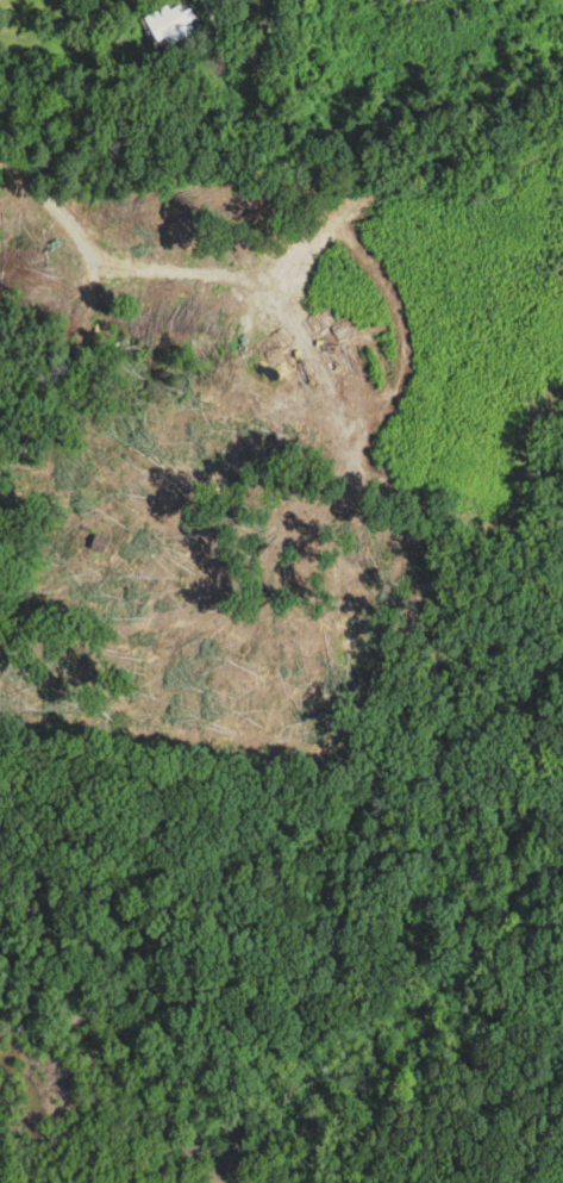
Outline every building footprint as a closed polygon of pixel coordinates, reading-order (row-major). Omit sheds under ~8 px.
[(192,34),(182,4),(147,15),(157,46),(192,34)]
